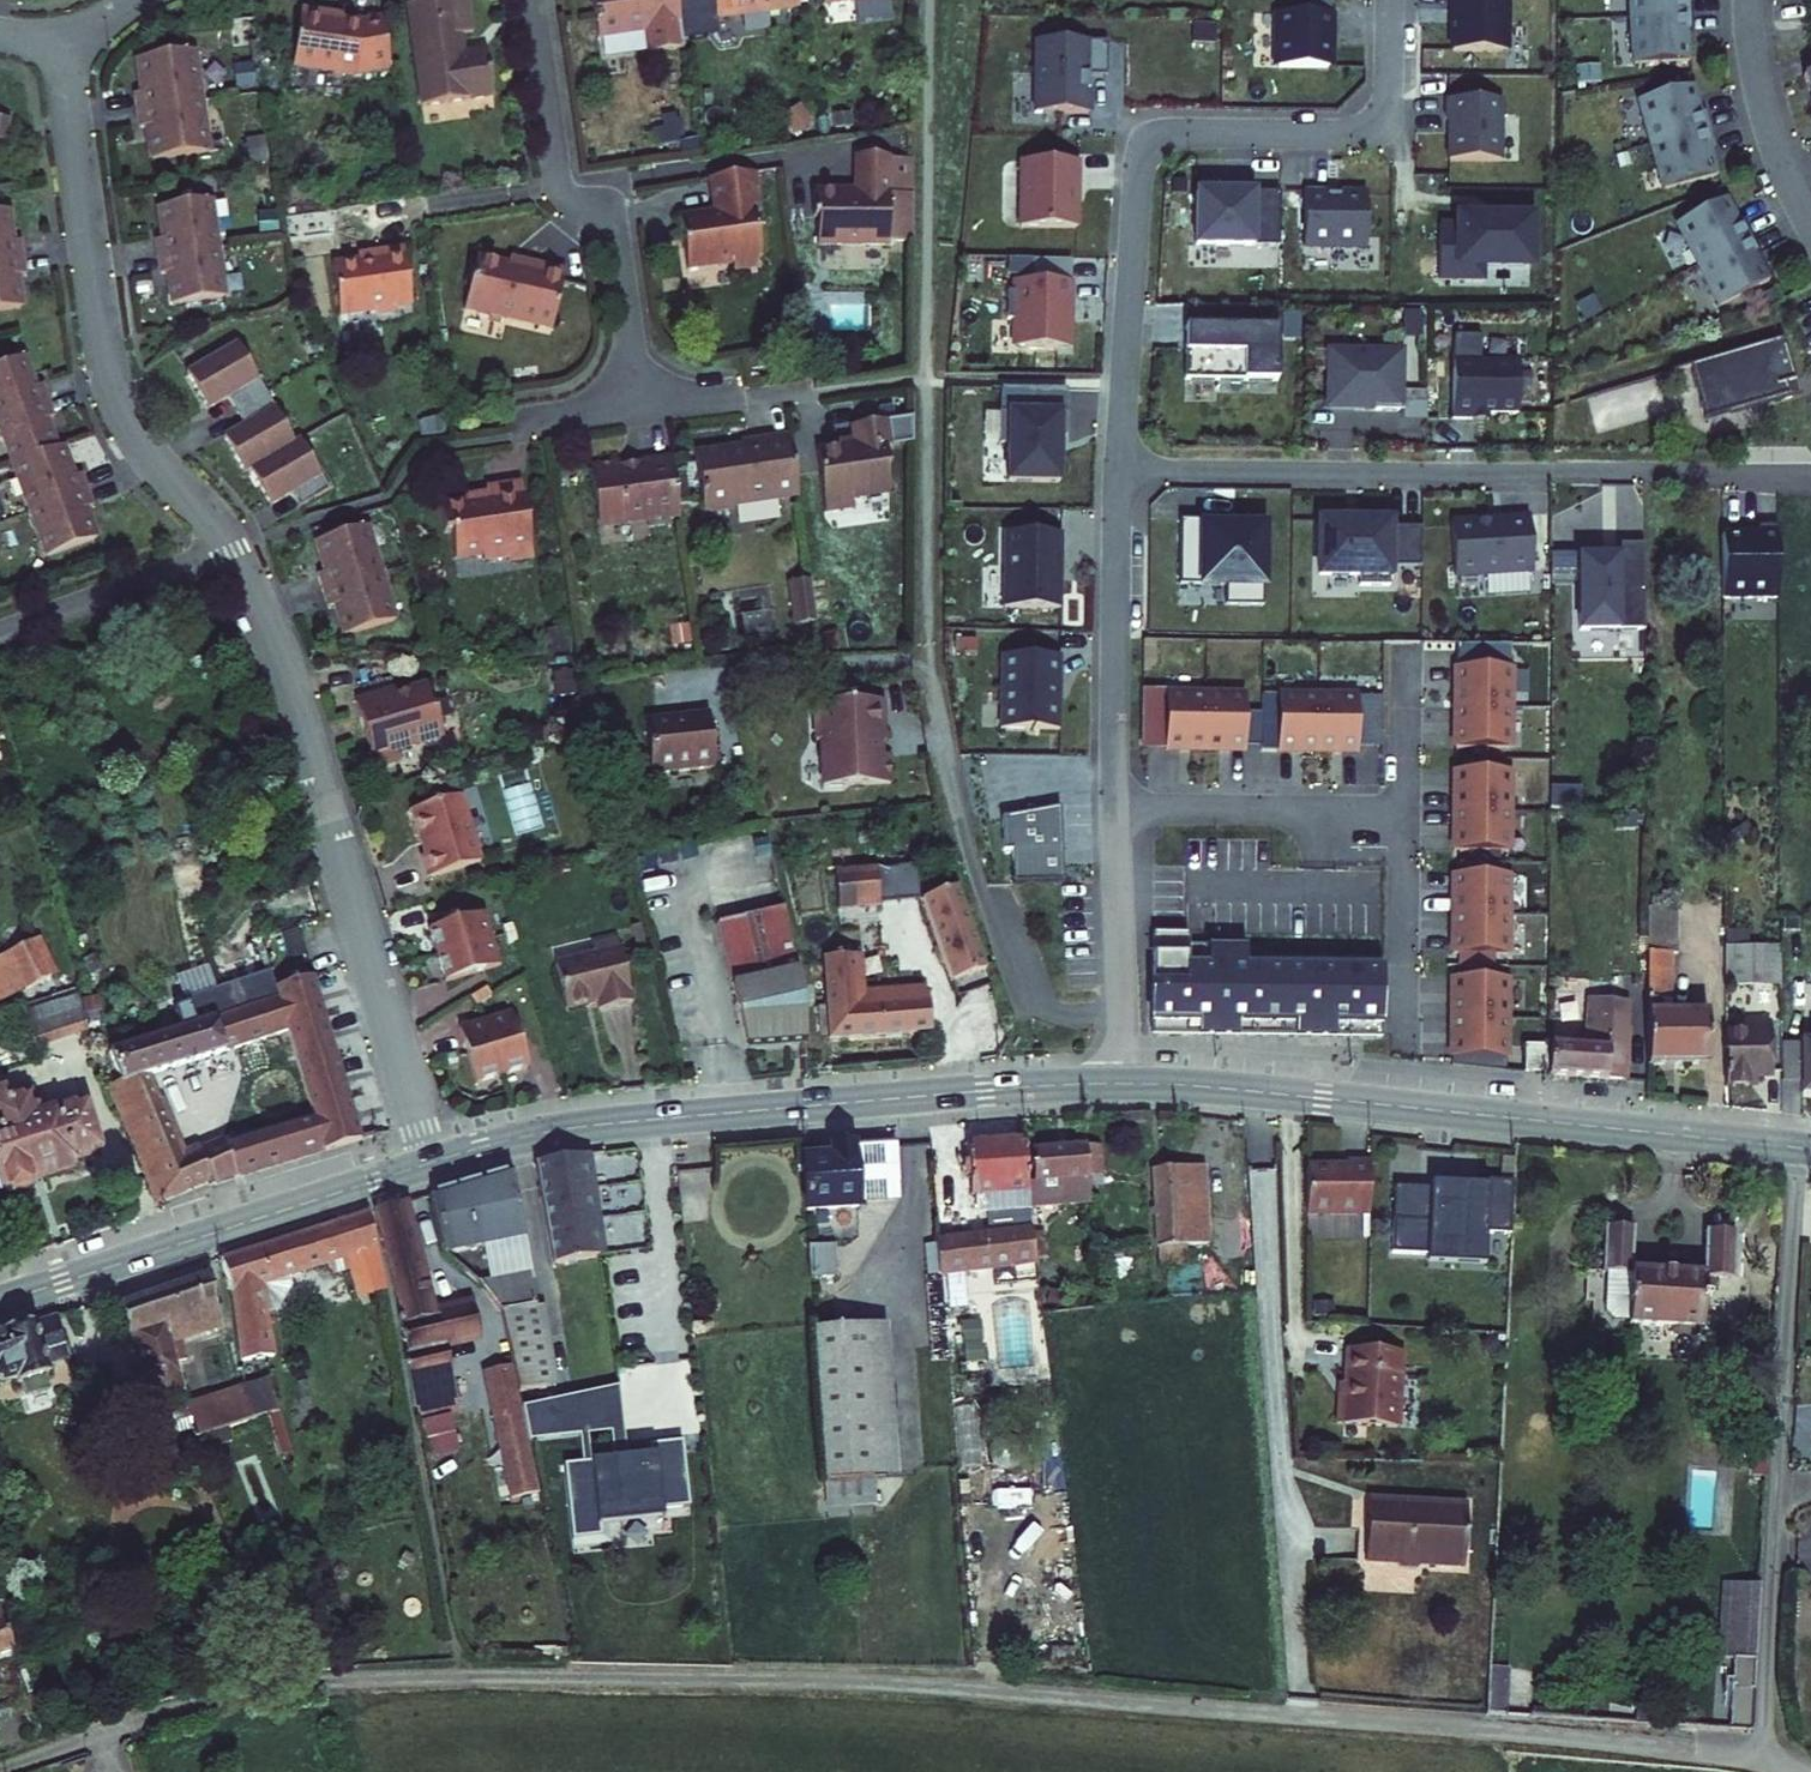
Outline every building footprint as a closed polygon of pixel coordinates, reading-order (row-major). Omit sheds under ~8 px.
[(685,47),(678,0),(594,0),(599,37),(647,30),(650,52),(685,47)] [(800,6),(799,0),(714,0),(717,19),(800,6)] [(859,18),(894,13),(893,0),(856,0),(859,18)] [(1512,0),(1458,0),(1458,13),(1460,13),(1460,26),(1458,26),(1458,55),(1512,55),(1512,0)] [(1640,17),(1700,14),(1699,0),(1639,0),(1640,17)] [(421,112),(493,102),(486,57),(463,60),(460,41),(472,39),(466,2),(406,11),(421,112)] [(1701,32),(1700,14),(1640,17),(1643,63),(1696,60),(1695,32),(1701,32)] [(1335,34),(1335,15),(1280,15),(1280,69),(1331,69),(1331,34),(1335,34)] [(356,80),(389,75),(380,25),(361,28),(325,24),(325,20),(299,17),(293,73),(356,80)] [(1110,45),(1039,44),(1039,116),(1091,116),(1091,78),(1110,78),(1110,45)] [(166,162),(220,153),(202,52),(148,62),(154,95),(144,97),(150,131),(160,129),(166,162)] [(1707,112),(1700,86),(1648,100),(1661,144),(1719,128),(1714,110),(1707,112)] [(1509,164),(1509,103),(1453,103),(1453,124),(1456,124),(1457,164),(1509,164)] [(10,143),(13,121),(0,120),(0,142),(10,143)] [(1724,145),(1719,128),(1661,144),(1674,189),(1725,174),(1718,147),(1724,145)] [(892,161),(892,158),(858,158),(857,191),(816,191),(816,219),(820,219),(820,246),(891,247),(891,244),(915,244),(915,161),(892,161)] [(1087,164),(1031,164),(1031,230),(1081,230),(1081,190),(1087,190),(1087,164)] [(736,268),(765,263),(756,207),(761,206),(758,187),(754,188),(751,172),(714,177),(719,212),(682,218),(689,266),(735,259),(736,268)] [(1276,195),(1193,194),(1192,254),(1274,256),(1276,195)] [(1332,197),(1310,197),(1310,253),(1356,253),(1356,201),(1332,201),(1332,197)] [(1749,222),(1735,197),(1688,223),(1710,263),(1763,235),(1754,219),(1749,222)] [(192,307),(241,298),(224,201),(174,210),(180,241),(170,243),(176,277),(186,275),(192,307)] [(1372,201),(1356,201),(1356,253),(1372,253),(1372,201)] [(34,276),(28,242),(18,244),(12,212),(0,214),(0,314),(30,309),(24,278),(34,276)] [(1494,219),(1466,219),(1466,230),(1447,230),(1448,284),(1493,284),(1493,269),(1539,269),(1539,222),(1495,222),(1494,219)] [(1772,251),(1763,235),(1710,263),(1733,304),(1780,278),(1766,254),(1772,251)] [(405,303),(423,300),(415,244),(394,247),(395,253),(343,260),(350,311),(384,306),(389,310),(406,308),(405,303)] [(465,310),(553,330),(566,273),(524,263),(523,268),(477,258),(465,310)] [(1079,260),(1042,260),(1042,284),(1079,284),(1079,260)] [(1079,307),(1079,284),(1042,284),(1024,284),(1024,295),(1015,295),(1015,323),(1024,323),(1024,350),(1075,350),(1075,307),(1079,307)] [(1285,336),(1193,336),(1193,365),(1285,366),(1285,336)] [(1796,396),(1780,342),(1687,370),(1703,424),(1796,396)] [(232,365),(243,358),(235,345),(224,352),(232,365)] [(278,437),(289,430),(243,358),(232,365),(224,352),(185,376),(208,412),(227,399),(244,426),(225,439),(247,474),(252,471),(274,505),(293,493),(303,508),(338,485),(315,449),(294,462),(278,437)] [(74,473),(62,444),(56,446),(44,418),(54,414),(40,382),(31,386),(19,357),(0,365),(0,425),(53,554),(99,535),(87,505),(96,501),(83,470),(74,473)] [(1411,415),(1411,357),(1356,357),(1355,367),(1336,366),(1336,413),(1383,411),(1383,415),(1411,415)] [(1336,357),(1336,366),(1355,367),(1356,357),(1336,357)] [(1285,389),(1285,366),(1193,365),(1193,389),(1285,389)] [(1527,371),(1461,371),(1461,428),(1480,428),(1480,422),(1527,422),(1527,371)] [(918,443),(915,417),(855,425),(857,445),(819,451),(827,511),(855,508),(854,499),(873,496),(873,492),(892,489),(890,469),(893,468),(890,447),(918,443)] [(1074,449),(1074,426),(1007,426),(1007,458),(1015,457),(1015,495),(1068,495),(1068,449),(1074,449)] [(294,462),(315,449),(307,436),(296,442),(289,430),(278,437),(294,462)] [(783,494),(799,492),(791,435),(743,443),(745,456),(739,457),(736,457),(733,455),(732,452),(732,450),(698,454),(706,510),(708,510),(713,513),(730,510),(734,506),(780,499),(783,494)] [(672,519),(681,517),(673,458),(646,462),(642,464),(641,466),(640,469),(640,471),(624,473),(623,462),(592,466),(600,523),(649,516),(650,527),(673,523),(672,519)] [(519,556),(544,552),(534,479),(498,484),(499,490),(488,491),(489,497),(452,502),(456,527),(463,527),(466,552),(493,549),(494,555),(518,552),(519,556)] [(1553,546),(1588,548),(1590,520),(1555,518),(1553,546)] [(1516,530),(1465,533),(1468,586),(1547,581),(1544,524),(1516,526),(1516,530)] [(348,637),(396,622),(365,528),(317,544),(327,574),(318,577),(329,610),(338,607),(348,637)] [(1432,575),(1432,536),(1400,536),(1400,529),(1330,530),(1330,584),(1370,584),(1370,594),(1401,594),(1400,575),(1432,575)] [(1778,604),(1776,530),(1725,531),(1728,606),(1778,604)] [(1273,616),(1273,531),(1244,532),(1244,538),(1213,538),(1213,532),(1189,532),(1190,597),(1236,597),(1236,617),(1273,616)] [(1646,637),(1644,547),(1614,548),(1616,561),(1577,560),(1578,637),(1646,637)] [(1070,569),(1070,548),(1013,548),(1014,623),(1070,622),(1070,594),(1066,594),(1066,569),(1070,569)] [(833,624),(827,582),(804,585),(810,627),(833,624)] [(1512,676),(1512,652),(1469,652),(1469,716),(1524,716),(1524,676),(1512,676)] [(1070,671),(1012,671),(1013,745),(1071,744),(1071,712),(1066,712),(1066,699),(1071,699),(1070,671)] [(370,764),(440,743),(425,691),(405,697),(399,707),(394,704),(392,696),(353,708),(370,764)] [(893,694),(824,697),(825,734),(831,734),(833,779),(900,776),(899,748),(890,748),(890,735),(895,735),(893,694)] [(1177,762),(1217,762),(1217,706),(1177,706),(1177,762)] [(1217,706),(1217,762),(1257,761),(1257,706),(1217,706)] [(1330,706),(1274,706),(1274,761),(1331,761),(1330,706)] [(1330,706),(1331,761),(1371,761),(1371,711),(1371,706),(1330,706)] [(657,729),(669,784),(732,770),(720,715),(657,729)] [(1524,716),(1469,716),(1469,756),(1525,756),(1524,716)] [(1469,780),(1469,820),(1525,820),(1525,780),(1469,780)] [(419,859),(425,881),(479,865),(461,803),(455,800),(416,811),(412,817),(422,858),(419,859)] [(1525,820),(1469,820),(1470,860),(1525,860),(1525,820)] [(1071,823),(1013,836),(1015,870),(1024,869),(1027,901),(1076,898),(1071,823)] [(834,906),(915,900),(913,868),(832,874),(834,906)] [(918,897),(951,977),(983,964),(950,884),(918,897)] [(1470,884),(1470,925),(1525,924),(1525,884),(1470,884)] [(715,922),(746,1051),(804,1046),(798,974),(782,905),(715,922)] [(1695,908),(1664,908),(1664,953),(1687,953),(1695,953),(1695,908)] [(426,931),(442,984),(497,967),(481,914),(426,931)] [(1525,924),(1470,925),(1470,965),(1525,964),(1525,924)] [(1744,926),(1741,984),(1768,984),(1768,927),(1744,926)] [(1768,927),(1768,984),(1793,984),(1792,927),(1768,927)] [(4,1008),(69,976),(59,939),(0,967),(0,976),(8,991),(0,995),(0,1000),(4,1008)] [(598,1010),(632,1002),(617,940),(592,946),(594,954),(555,964),(566,1009),(596,1001),(598,1010)] [(1204,957),(1204,948),(1185,948),(1168,948),(1168,1051),(1398,1051),(1398,980),(1204,981),(1204,962),(1204,957)] [(1664,953),(1665,1064),(1721,1063),(1720,1014),(1689,1014),(1687,953),(1664,953)] [(823,958),(829,1037),(934,1029),(931,986),(854,992),(851,956),(823,958)] [(1261,962),(1204,962),(1204,981),(1398,980),(1398,973),(1388,973),(1261,973),(1261,962)] [(323,981),(288,992),(289,998),(300,1031),(328,1121),(339,1155),(375,1143),(323,981)] [(1470,989),(1470,1029),(1525,1029),(1525,989),(1470,989)] [(26,1008),(37,1051),(98,1034),(86,991),(26,1008)] [(289,998),(126,1047),(138,1076),(123,1082),(170,1200),(224,1186),(225,1189),(232,1186),(222,1153),(221,1148),(202,1154),(168,1070),(300,1031),(289,998)] [(1574,1043),(1573,1079),(1652,1079),(1653,1001),(1599,1001),(1599,1043),(1574,1043)] [(507,1013),(455,1029),(472,1085),(524,1069),(507,1013)] [(1738,1030),(1736,1085),(1759,1086),(1759,1073),(1778,1072),(1778,1019),(1763,1019),(1763,1030),(1738,1030)] [(1525,1029),(1470,1029),(1470,1069),(1526,1069),(1525,1029)] [(1548,1048),(1548,1074),(1570,1074),(1570,1047),(1548,1048)] [(8,1195),(35,1187),(33,1182),(73,1171),(70,1165),(96,1157),(80,1105),(53,1113),(49,1097),(40,1100),(38,1093),(17,1100),(12,1086),(0,1090),(0,1185),(2,1188),(8,1195)] [(339,1155),(328,1121),(240,1147),(251,1181),(339,1155)] [(988,1192),(990,1208),(1007,1206),(1038,1204),(1035,1182),(1030,1132),(975,1139),(981,1193),(988,1192)] [(1109,1143),(1093,1145),(1095,1176),(1102,1175),(1103,1183),(1114,1183),(1109,1143)] [(808,1163),(813,1217),(870,1212),(870,1214),(909,1211),(913,1206),(908,1146),(864,1149),(860,1144),(850,1145),(847,1151),(841,1151),(841,1155),(830,1156),(830,1161),(808,1163)] [(1038,1152),(1042,1181),(1035,1182),(1038,1204),(1038,1208),(1097,1203),(1095,1176),(1093,1145),(1038,1152)] [(240,1147),(222,1153),(232,1186),(251,1181),(240,1147)] [(587,1155),(537,1163),(551,1262),(602,1255),(587,1155)] [(1305,1163),(1303,1211),(1367,1213),(1369,1160),(1345,1159),(1345,1164),(1305,1163)] [(1271,1170),(1249,1171),(1251,1226),(1272,1225),(1271,1170)] [(444,1251),(452,1260),(526,1247),(514,1181),(429,1196),(439,1236),(442,1244),(444,1251)] [(1392,1219),(1390,1254),(1482,1258),(1484,1233),(1509,1235),(1512,1183),(1472,1181),(1471,1196),(1463,1196),(1463,1191),(1429,1188),(1428,1221),(1392,1219)] [(1151,1192),(1156,1275),(1206,1271),(1200,1188),(1151,1192)] [(380,1212),(409,1358),(448,1348),(479,1342),(473,1310),(434,1316),(407,1203),(380,1212)] [(1007,1206),(1010,1233),(1040,1229),(1038,1208),(1038,1204),(1007,1206)] [(224,1261),(251,1359),(274,1352),(263,1316),(272,1313),(285,1289),(282,1280),(350,1260),(361,1297),(386,1289),(369,1215),(224,1261)] [(1606,1316),(1611,1323),(1708,1328),(1711,1273),(1638,1269),(1640,1225),(1610,1224),(1606,1316)] [(1010,1233),(979,1237),(983,1272),(1044,1265),(1040,1229),(1010,1233)] [(1713,1231),(1711,1273),(1740,1274),(1742,1233),(1713,1231)] [(949,1240),(953,1275),(983,1272),(979,1237),(949,1240)] [(484,1294),(489,1300),(535,1292),(526,1247),(452,1260),(457,1266),(464,1273),(470,1281),(477,1288),(484,1294)] [(817,1253),(820,1284),(844,1282),(841,1251),(817,1253)] [(130,1338),(135,1336),(174,1325),(183,1367),(196,1363),(188,1339),(230,1327),(213,1276),(120,1306),(130,1338)] [(511,1371),(514,1392),(559,1384),(545,1303),(537,1304),(535,1292),(489,1300),(494,1306),(498,1311),(502,1320),(505,1332),(511,1371)] [(9,1383),(11,1388),(16,1386),(18,1393),(40,1387),(38,1380),(42,1379),(39,1365),(70,1357),(59,1322),(0,1339),(0,1386),(9,1383)] [(135,1336),(148,1385),(166,1381),(172,1401),(189,1396),(183,1367),(174,1325),(135,1336)] [(874,1333),(886,1483),(908,1481),(896,1331),(874,1333)] [(824,1336),(837,1511),(887,1507),(886,1483),(874,1333),(824,1336)] [(1333,1417),(1393,1421),(1398,1346),(1344,1342),(1342,1378),(1346,1378),(1345,1391),(1335,1390),(1333,1417)] [(409,1358),(418,1413),(460,1403),(448,1348),(409,1358)] [(514,1392),(511,1371),(482,1376),(504,1497),(532,1493),(514,1392)] [(281,1382),(247,1392),(255,1420),(296,1409),(291,1393),(285,1395),(281,1382)] [(188,1408),(198,1442),(257,1426),(255,1420),(247,1392),(188,1408)] [(640,1453),(552,1467),(565,1541),(593,1536),(590,1516),(682,1500),(670,1436),(638,1440),(640,1453)] [(1428,1563),(1471,1565),(1474,1502),(1432,1500),(1432,1506),(1402,1504),(1402,1501),(1375,1499),(1372,1559),(1402,1561),(1408,1567),(1422,1569),(1428,1563)] [(1714,1582),(1709,1657),(1749,1660),(1754,1585),(1714,1582)] [(12,1653),(2,1622),(0,1622),(0,1657),(12,1653)] [(1514,1660),(1496,1659),(1493,1713),(1511,1714),(1514,1660)]
